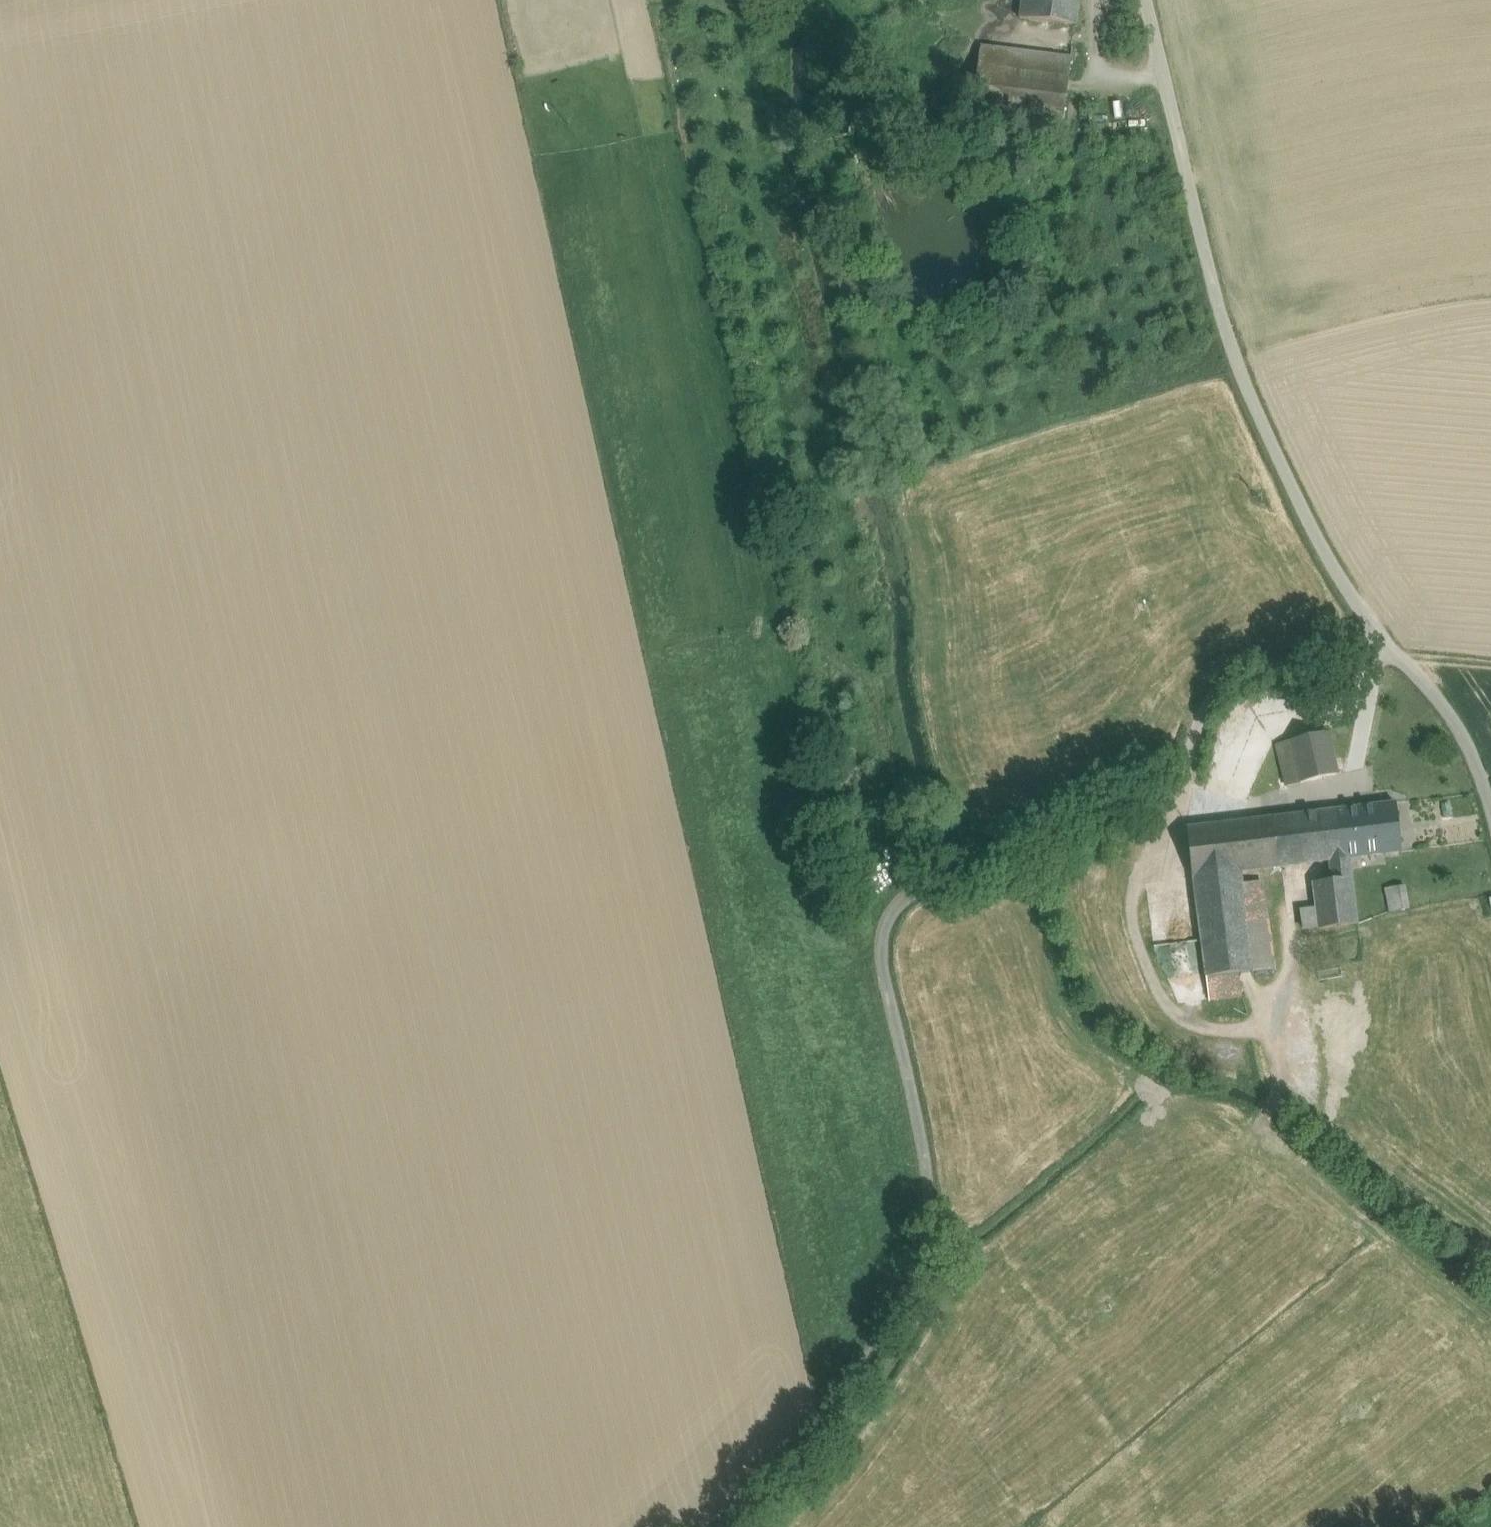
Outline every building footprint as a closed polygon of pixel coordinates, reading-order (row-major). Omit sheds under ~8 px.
[(1020,18),(1077,25),(1080,0),(1022,0),(1020,18)] [(1072,58),(981,46),(973,107),(1004,111),(1063,119),(1072,58)] [(1004,111),(973,107),(969,133),(1001,137),(1004,111)] [(1327,732),(1277,744),(1287,787),(1338,775),(1327,732)] [(1396,803),(1336,810),(1341,859),(1361,857),(1401,852),(1396,803)] [(1336,810),(1272,818),(1277,867),(1329,861),(1341,859),(1336,810)] [(1272,818),(1187,828),(1192,878),(1193,878),(1241,872),(1277,867),(1272,818)] [(1341,859),(1329,861),(1332,881),(1313,883),(1319,929),(1358,925),(1351,869),(1362,868),(1361,857),(1341,859)] [(1262,883),(1243,885),(1241,872),(1193,878),(1208,1001),(1241,997),(1238,974),(1273,970),(1262,883)] [(1404,886),(1386,889),(1390,911),(1408,908),(1404,886)] [(1193,941),(1165,944),(1170,1000),(1200,997),(1198,973),(1179,974),(1179,964),(1195,962),(1193,941)]
